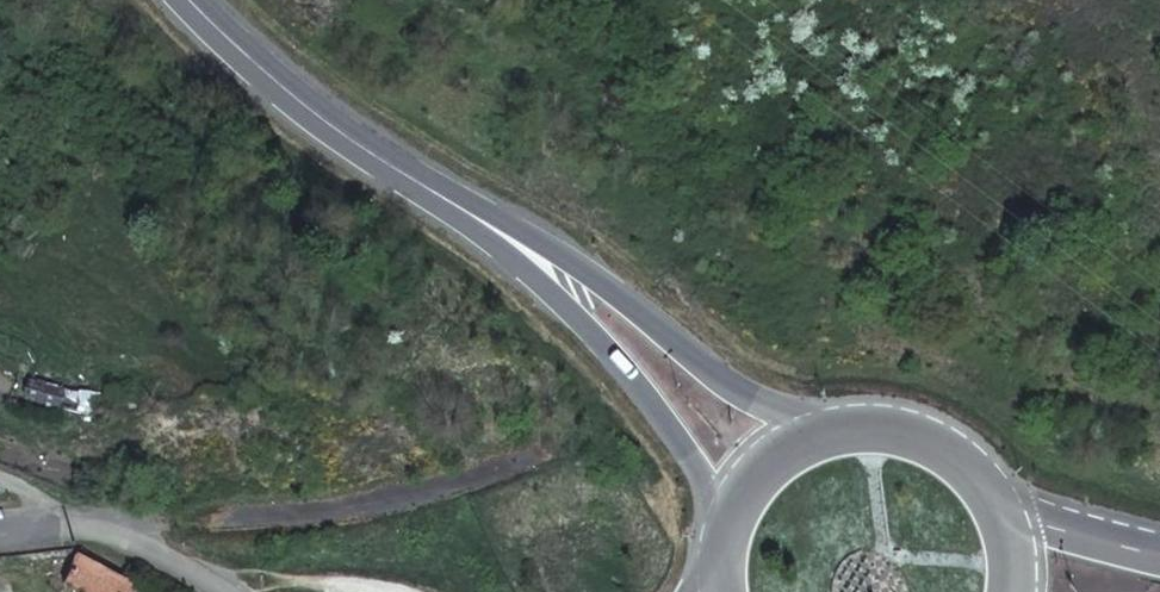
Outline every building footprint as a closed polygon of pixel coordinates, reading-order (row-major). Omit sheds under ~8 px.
[(125,591),(168,591),(135,574),(125,591)]
